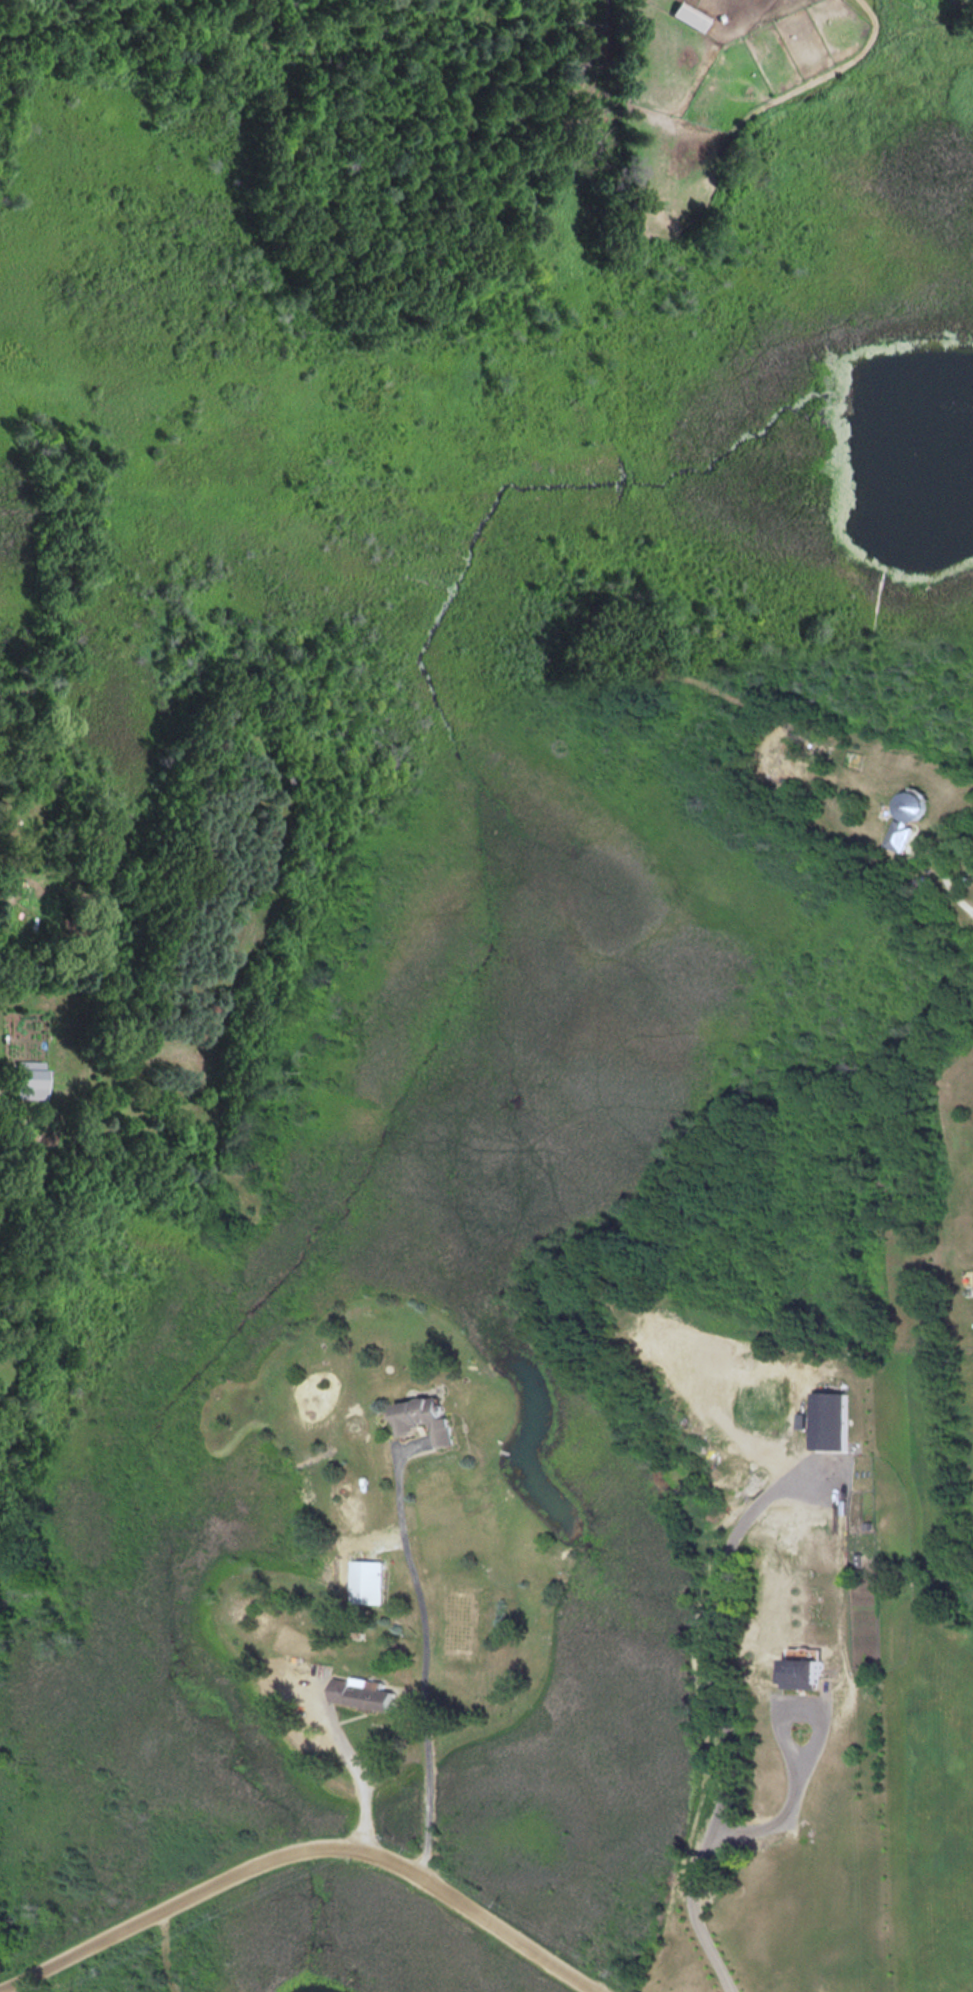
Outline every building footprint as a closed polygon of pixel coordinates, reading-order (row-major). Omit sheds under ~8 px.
[(933,797),(913,789),(890,845),(909,853),(933,797)] [(46,1088),(46,1060),(16,1060),(16,1088),(46,1088)] [(850,1391),(815,1391),(815,1447),(850,1447),(850,1391)] [(441,1447),(456,1444),(447,1394),(403,1402),(408,1431),(437,1426),(441,1447)] [(385,1602),(385,1559),(352,1559),(352,1602),(385,1602)] [(825,1686),(825,1647),(791,1647),(791,1686),(825,1686)] [(392,1709),(395,1685),(337,1677),(333,1701),(392,1709)]
